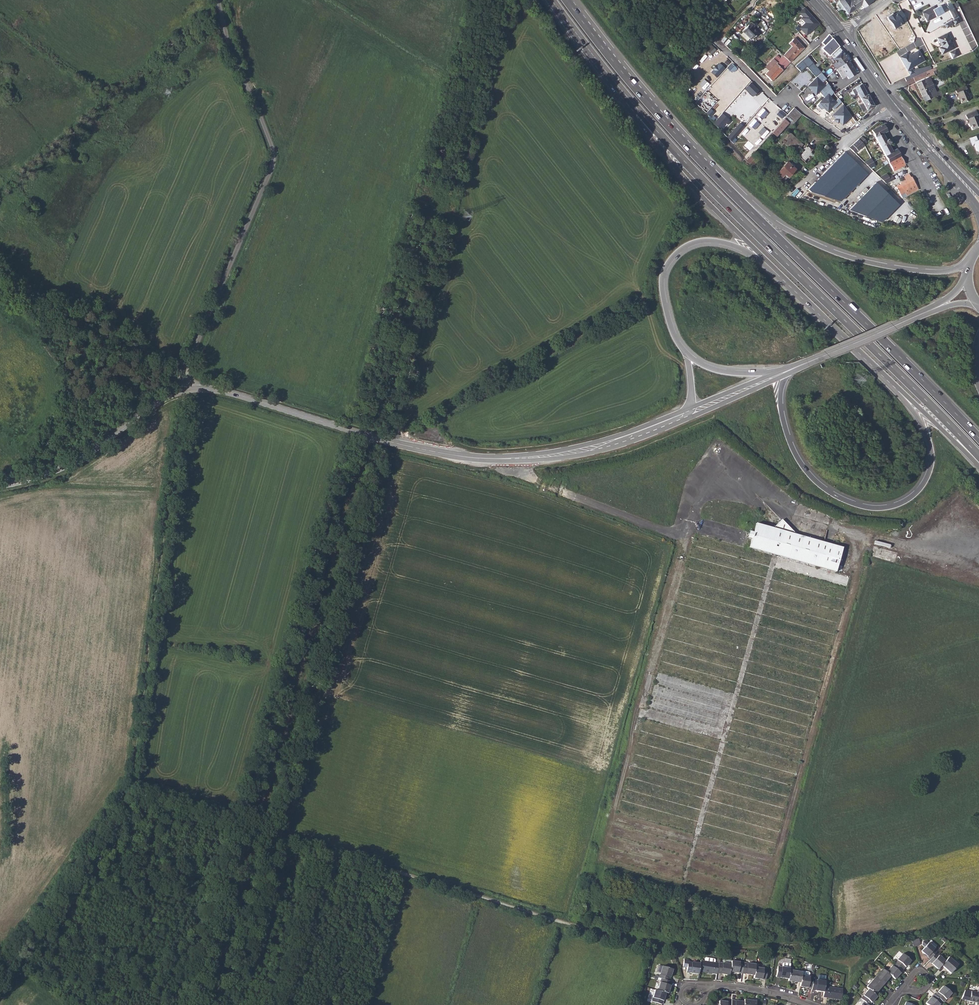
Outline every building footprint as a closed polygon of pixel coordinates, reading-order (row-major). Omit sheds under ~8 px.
[(843,7),(848,14),(858,7),(853,0),(846,5),(843,7)] [(860,9),(866,5),(862,0),(853,0),(858,7),(860,9)] [(931,7),(922,12),(927,21),(943,13),(940,6),(935,8),(932,9),(931,7)] [(805,36),(817,25),(803,8),(797,13),(801,17),(799,18),(803,23),(797,29),(805,36)] [(954,8),(949,11),(954,19),(958,17),(954,8)] [(908,22),(901,10),(888,17),(896,29),(908,22)] [(960,22),(958,17),(954,19),(952,20),(954,25),(960,22)] [(739,34),(746,41),(749,38),(750,39),(757,32),(752,27),(753,26),(749,21),(740,31),(741,32),(739,34)] [(941,54),(954,48),(946,33),(936,38),(940,47),(938,48),(941,54)] [(822,45),(819,48),(824,54),(828,51),(831,54),(838,48),(827,34),(820,42),(822,45)] [(782,55),(789,62),(803,48),(794,38),(788,43),(791,47),(782,55)] [(828,57),(838,68),(848,60),(847,60),(846,58),(838,48),(831,54),(828,57)] [(906,53),(899,57),(907,71),(924,60),(918,50),(908,56),(906,53)] [(767,77),(770,81),(789,62),(782,55),(775,62),(772,59),(768,63),(771,66),(761,76),(764,79),(767,77)] [(807,66),(816,77),(820,73),(821,72),(807,56),(796,66),(801,71),(807,66)] [(832,74),(837,80),(840,77),(842,80),(846,77),(848,79),(856,73),(854,70),(848,60),(838,68),(832,74)] [(732,62),(727,67),(733,72),(737,67),(732,62)] [(826,67),(822,62),(817,67),(821,72),(826,67)] [(921,66),(923,70),(932,66),(930,62),(921,66)] [(717,77),(725,68),(720,63),(717,67),(715,65),(712,69),(714,70),(712,72),(717,77)] [(915,71),(911,72),(913,75),(923,71),(923,70),(921,66),(914,69),(915,71)] [(821,96),(828,88),(829,87),(826,84),(824,86),(821,83),(825,79),(820,73),(816,77),(805,87),(814,96),(818,93),(821,96)] [(926,77),(914,83),(923,101),(935,94),(926,77)] [(704,78),(701,84),(706,88),(710,82),(704,78)] [(759,90),(751,82),(744,89),(752,97),(759,90)] [(854,88),(866,109),(874,106),(862,84),(854,88)] [(822,98),(817,104),(825,113),(830,109),(832,111),(840,103),(837,99),(834,102),(829,97),(832,93),(828,88),(821,96),(822,98)] [(703,93),(696,102),(701,106),(702,103),(705,106),(703,108),(707,111),(706,112),(711,116),(715,111),(706,104),(710,98),(703,93)] [(843,105),(832,115),(835,119),(834,120),(838,124),(839,122),(843,125),(852,117),(843,105)] [(791,126),(801,114),(794,107),(783,119),(770,134),(774,138),(788,123),(791,126)] [(786,114),(780,110),(776,114),(782,119),(786,114)] [(972,112),(963,116),(964,118),(965,120),(967,125),(968,124),(971,131),(978,127),(974,117),(972,112)] [(729,119),(722,113),(713,122),(720,129),(729,119)] [(740,122),(726,137),(730,141),(745,127),(740,122)] [(766,135),(772,129),(766,124),(761,130),(766,135)] [(872,131),(894,171),(905,165),(896,149),(893,151),(889,145),(892,143),(891,141),(889,140),(887,141),(883,134),(887,132),(885,127),(883,124),(872,131)] [(787,145),(795,153),(804,144),(789,132),(779,143),(785,147),(787,145)] [(969,138),(974,152),(978,150),(978,134),(969,138)] [(861,136),(848,147),(855,154),(869,142),(861,136)] [(806,142),(804,144),(795,153),(806,163),(817,152),(806,142)] [(819,150),(822,153),(828,147),(826,145),(824,146),(823,146),(819,150)] [(865,175),(842,153),(803,191),(839,202),(865,175)] [(872,157),(865,160),(869,168),(875,165),(872,157)] [(774,176),(781,184),(796,169),(788,161),(774,176)] [(880,177),(884,186),(893,181),(886,169),(883,170),(884,171),(881,172),(883,176),(880,177)] [(901,183),(907,195),(918,189),(911,176),(901,183)] [(849,210),(882,222),(900,205),(875,183),(849,210)] [(755,524),(748,549),(835,573),(842,548),(755,524)] [(910,940),(913,947),(920,945),(919,938),(910,940)] [(920,951),(930,959),(935,953),(937,951),(927,943),(925,941),(922,941),(921,945),(924,947),(920,951)] [(944,961),(935,953),(930,959),(928,961),(937,969),(941,965),(944,961)] [(894,963),(902,970),(910,961),(902,954),(894,963)] [(944,961),(941,965),(950,973),(957,965),(948,957),(944,961)] [(699,963),(687,961),(687,959),(683,958),(682,966),(686,967),(685,973),(697,974),(698,971),(699,963)] [(699,963),(698,971),(716,974),(716,973),(717,963),(713,962),(713,960),(713,959),(712,959),(705,958),(704,958),(704,961),(700,960),(699,963)] [(717,963),(716,973),(728,975),(729,971),(730,964),(730,960),(723,959),(722,960),(722,963),(718,962),(717,963)] [(730,964),(729,971),(741,973),(743,962),(730,960),(730,964)] [(741,973),(753,975),(754,967),(755,964),(743,962),(741,973)] [(775,977),(788,979),(789,970),(789,968),(790,964),(784,963),(782,964),(782,967),(777,966),(775,977)] [(894,963),(885,972),(890,976),(894,979),(902,970),(894,963)] [(660,979),(669,982),(672,969),(661,966),(658,978),(660,979)] [(753,978),(765,980),(767,969),(754,967),(753,975),(753,978)] [(882,985),(890,976),(885,972),(882,969),(874,978),(882,985)] [(787,981),(800,983),(801,975),(801,972),(789,970),(788,979),(787,981)] [(813,979),(813,977),(808,976),(808,973),(808,972),(801,971),(801,972),(801,975),(800,983),(799,986),(811,988),(813,979)] [(868,989),(874,994),(882,985),(874,978),(865,987),(868,989)] [(660,979),(656,991),(665,993),(667,994),(671,982),(669,982),(660,979)] [(811,990),(823,992),(824,986),(825,981),(813,979),(811,988),(811,990)] [(842,989),(824,986),(823,992),(822,997),(840,1000),(842,989)] [(942,986),(934,995),(941,1001),(943,1002),(951,993),(942,986)] [(976,1002),(976,1004),(978,1004),(978,988),(977,992),(964,990),(960,999),(969,1001),(976,1002)] [(867,1004),(869,1004),(876,996),(874,994),(868,989),(860,998),(863,1002),(867,1004)] [(662,1004),(665,993),(656,991),(654,990),(651,1002),(662,1004)] [(927,1004),(938,1004),(941,1001),(934,995),(933,994),(925,1003),(927,1004)]
